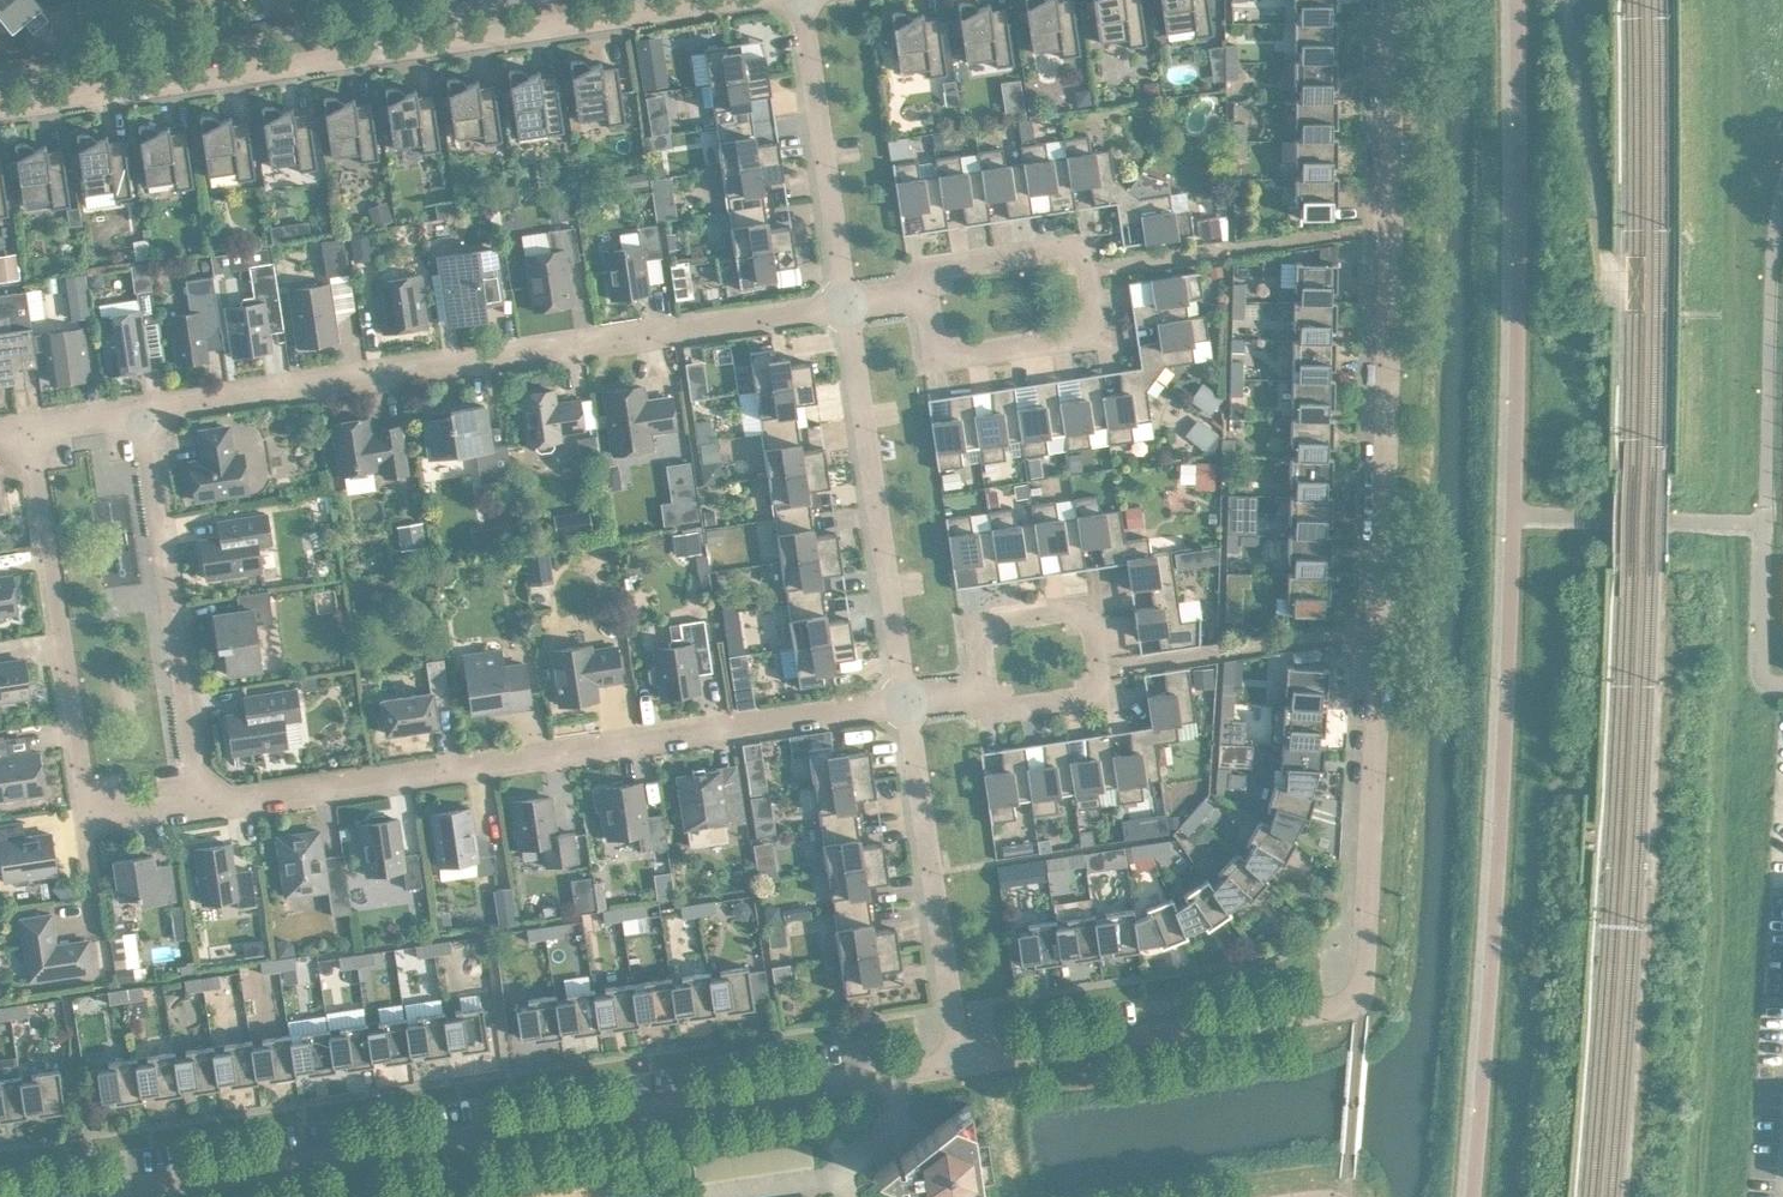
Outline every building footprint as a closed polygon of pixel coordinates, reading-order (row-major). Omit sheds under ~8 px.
[(1,11),(8,19),(18,10),(33,29),(49,16),(36,0),(0,0),(0,10),(1,11)] [(997,65),(1015,62),(1006,5),(979,9),(979,7),(978,6),(977,4),(976,3),(975,1),(974,1),(972,0),(960,0),(959,1),(961,17),(954,18),(954,17),(953,17),(955,35),(957,35),(957,34),(964,33),(968,59),(996,55),(998,63),(997,63),(997,65)] [(1064,55),(1081,52),(1074,0),(1027,0),(1028,7),(1021,8),(1020,7),(1019,7),(1022,25),(1023,25),(1023,24),(1030,23),(1034,49),(1063,45),(1064,53),(1063,53),(1064,55)] [(1130,45),(1148,43),(1142,0),(1086,0),(1088,15),(1090,15),(1089,14),(1097,13),(1100,39),(1129,35),(1131,43),(1130,44),(1130,45)] [(1197,35),(1214,33),(1209,0),(1154,0),(1155,5),(1156,5),(1156,4),(1163,3),(1167,29),(1196,25),(1197,33),(1196,34),(1197,35)] [(1301,18),(1301,20),(1332,20),(1332,18),(1332,8),(1337,8),(1337,0),(1295,0),(1295,8),(1301,8),(1301,18)] [(930,73),(931,75),(948,72),(940,15),(913,19),(912,17),(912,16),(911,14),(910,13),(909,12),(908,11),(907,10),(904,9),(902,8),(901,8),(900,8),(898,8),(896,8),(894,9),(892,10),(892,11),(895,26),(888,27),(886,27),(889,45),(890,45),(890,44),(897,43),(901,69),(930,65),(931,73),(930,73)] [(1301,47),(1301,58),(1301,59),(1332,59),(1332,57),(1332,47),(1337,47),(1337,18),(1332,18),(1332,20),(1301,20),(1301,18),(1295,18),(1296,47),(1301,47)] [(705,45),(710,80),(769,72),(766,52),(743,56),(742,48),(730,50),(729,42),(705,45)] [(1226,42),(1226,60),(1238,60),(1238,42),(1226,42)] [(579,117),(610,112),(612,122),(627,120),(618,63),(603,65),(601,57),(590,63),(589,61),(588,60),(586,59),(584,57),(583,57),(581,56),(578,56),(576,56),(575,56),(572,57),(570,58),(573,74),(566,75),(564,75),(567,93),(568,93),(568,92),(575,91),(579,117)] [(1301,87),(1301,97),(1301,98),(1332,98),(1332,96),(1332,86),(1337,86),(1337,57),(1332,57),(1332,59),(1301,59),(1301,58),(1296,58),(1296,87),(1301,87)] [(1238,60),(1226,60),(1227,77),(1239,77),(1238,60)] [(514,100),(519,136),(565,129),(557,72),(541,75),(540,67),(528,72),(528,71),(526,69),(525,68),(524,67),(521,66),(519,65),(518,65),(515,65),(513,65),(511,66),(509,67),(511,84),(504,85),(504,84),(503,84),(505,102),(507,102),(507,101),(514,100)] [(710,80),(716,123),(752,118),(749,95),(772,91),(769,72),(710,80)] [(643,76),(646,90),(664,87),(661,73),(643,76)] [(456,135),(487,131),(489,141),(503,139),(495,82),(479,84),(478,76),(467,82),(466,80),(465,79),(463,77),(461,76),(460,75),(458,74),(457,74),(454,74),(452,74),(450,75),(448,76),(447,77),(450,93),(443,94),(442,93),(441,93),(444,111),(445,111),(445,110),(452,109),(456,135)] [(1151,79),(1145,87),(1146,95),(1161,93),(1159,78),(1151,79)] [(394,144),(425,140),(427,150),(442,148),(433,91),(418,93),(416,86),(416,85),(405,91),(404,89),(403,88),(401,86),(399,85),(396,84),(395,83),(392,83),(390,84),(387,84),(385,86),(386,86),(388,102),(381,103),(381,102),(379,102),(382,121),(383,120),(383,119),(390,118),(394,144)] [(1083,87),(1077,96),(1078,104),(1092,101),(1090,86),(1083,87)] [(332,154),(364,149),(365,159),(380,157),(371,100),(356,102),(355,95),(354,94),(343,100),(341,97),(340,96),(338,94),(334,93),(332,93),(329,93),(327,93),(326,94),(324,95),(326,111),(319,112),(318,112),(320,130),(322,130),(322,129),(329,128),(332,154)] [(1174,95),(1167,107),(1181,114),(1187,102),(1174,95)] [(1301,125),(1302,136),(1302,137),(1333,137),(1333,135),(1333,125),(1338,125),(1338,96),(1332,96),(1332,98),(1301,98),(1301,97),(1296,97),(1296,125),(1301,125)] [(1024,99),(1005,102),(1007,113),(1026,111),(1024,99)] [(271,163),(302,158),(303,168),(318,166),(310,109),(294,112),(293,104),(282,109),(280,107),(279,105),(278,105),(277,104),(275,103),(272,102),(270,102),(268,102),(265,102),(264,103),(262,104),(265,120),(258,121),(257,121),(256,121),(258,139),(260,139),(260,138),(267,137),(271,163)] [(209,172),(240,168),(242,178),(257,175),(248,118),(232,121),(231,113),(220,119),(219,116),(217,114),(215,113),(213,112),(212,111),(209,111),(208,111),(206,111),(202,112),(200,113),(200,114),(203,130),(196,131),(196,130),(194,130),(197,148),(198,148),(198,147),(205,146),(209,172)] [(1033,114),(1017,116),(1021,143),(1037,140),(1033,114)] [(669,115),(650,117),(652,132),(672,129),(669,115)] [(716,123),(723,166),(782,157),(779,138),(756,141),(752,118),(716,123)] [(147,181),(179,177),(180,187),(195,185),(186,128),(171,130),(170,122),(169,122),(158,128),(157,125),(154,123),(152,122),(150,121),(147,120),(144,120),(141,121),(139,122),(139,123),(141,138),(134,140),(134,139),(133,139),(135,157),(137,157),(137,156),(144,155),(147,181)] [(1234,120),(1234,138),(1246,138),(1246,120),(1234,120)] [(86,191),(117,186),(118,196),(133,194),(125,137),(109,139),(108,132),(108,131),(97,137),(96,135),(95,134),(93,132),(91,131),(88,130),(86,129),(84,129),(82,129),(80,130),(78,131),(77,132),(80,148),(73,149),(72,148),(71,148),(73,167),(75,166),(82,164),(86,191)] [(943,131),(934,132),(935,147),(944,146),(943,131)] [(1095,204),(1117,200),(1128,186),(1116,177),(1111,147),(1092,150),(1089,133),(1064,136),(1067,153),(1072,184),(1073,184),(1090,182),(1095,204)] [(909,134),(889,137),(892,151),(892,155),(892,156),(912,153),(909,134)] [(1302,164),(1302,174),(1302,176),(1333,176),(1333,174),(1333,164),(1338,164),(1338,135),(1333,135),(1333,137),(1302,137),(1302,136),(1296,136),(1296,164),(1302,164)] [(24,200),(55,195),(57,205),(72,203),(63,146),(47,148),(46,141),(46,140),(35,146),(34,144),(33,143),(31,141),(29,140),(27,139),(23,138),(21,139),(17,140),(15,141),(18,157),(11,158),(9,158),(12,176),(13,176),(13,175),(20,174),(24,200)] [(1246,138),(1234,138),(1234,155),(1246,155),(1246,138)] [(1076,205),(1073,184),(1072,184),(1067,153),(1049,156),(1046,139),(1037,140),(1021,143),(1024,160),(1025,160),(1029,191),(1030,191),(1048,188),(1053,210),(1077,206),(1077,205),(1076,205)] [(1034,211),(1030,191),(1029,191),(1025,160),(1024,160),(1006,162),(1004,145),(979,149),(981,166),(982,166),(987,197),(988,197),(1005,195),(1010,216),(1034,213),(1034,211)] [(991,218),(988,197),(987,197),(982,166),(981,166),(963,169),(961,152),(936,155),(939,172),(944,204),(945,203),(962,201),(967,223),(991,219),(991,218)] [(10,212),(1,155),(0,155),(0,214),(10,212)] [(723,166),(729,209),(765,203),(762,180),(785,177),(782,157),(723,166)] [(948,224),(945,203),(944,204),(939,172),(921,175),(918,158),(895,162),(894,160),(893,160),(900,211),(902,210),(920,207),(924,229),(949,225),(949,224),(948,224)] [(663,159),(650,161),(652,175),(666,173),(663,159)] [(648,169),(621,173),(623,187),(650,183),(648,169)] [(1302,176),(1302,174),(1296,174),(1297,203),(1302,203),(1302,216),(1333,216),(1333,203),(1338,203),(1338,174),(1333,174),(1333,176),(1302,176)] [(516,183),(499,186),(502,204),(518,201),(516,183)] [(1128,186),(1117,200),(1120,222),(1143,220),(1145,238),(1145,240),(1195,232),(1195,231),(1194,231),(1190,208),(1173,210),(1170,191),(1140,195),(1128,186)] [(154,188),(143,189),(144,199),(155,198),(154,188)] [(456,198),(436,200),(438,215),(458,213),(456,198)] [(1226,199),(1216,201),(1218,212),(1227,211),(1226,199)] [(1235,199),(1235,217),(1247,217),(1247,199),(1235,199)] [(573,200),(549,204),(552,219),(576,215),(573,200)] [(619,200),(609,201),(611,214),(620,213),(619,200)] [(388,203),(370,211),(375,224),(394,215),(388,203)] [(729,209),(735,251),(795,243),(792,223),(769,226),(765,203),(729,209)] [(80,204),(67,206),(70,223),(82,222),(80,204)] [(1218,212),(1199,215),(1203,236),(1221,232),(1218,212)] [(646,257),(663,254),(658,221),(640,224),(642,243),(605,248),(612,296),(651,291),(646,257)] [(566,259),(580,257),(575,224),(548,228),(551,249),(525,252),(533,308),(573,302),(566,259)] [(371,229),(351,232),(355,259),(376,256),(371,229)] [(679,229),(666,231),(669,247),(681,245),(679,229)] [(230,231),(215,232),(216,247),(231,246),(230,231)] [(322,238),(328,273),(349,270),(344,235),(322,238)] [(795,243),(735,251),(741,286),(765,283),(764,275),(776,273),(775,266),(798,262),(795,243)] [(454,251),(443,266),(452,320),(485,315),(483,300),(502,297),(494,246),(454,251)] [(240,249),(212,253),(215,270),(243,266),(240,249)] [(208,255),(202,256),(203,267),(210,266),(208,255)] [(0,260),(0,279),(20,276),(18,258),(0,260)] [(671,261),(673,275),(691,273),(689,258),(671,261)] [(268,327),(271,322),(284,320),(274,259),(250,263),(254,293),(244,295),(241,299),(242,303),(228,305),(235,352),(271,347),(268,327)] [(1301,288),(1300,298),(1300,300),(1332,300),(1332,299),(1332,289),(1337,289),(1338,260),(1296,259),(1295,288),(1301,288)] [(1223,263),(1210,264),(1211,274),(1224,273),(1223,263)] [(385,269),(381,273),(382,277),(377,278),(385,330),(428,323),(420,271),(400,274),(399,270),(394,268),(385,269)] [(102,269),(88,271),(90,283),(97,282),(102,275),(102,269)] [(1137,324),(1158,321),(1158,320),(1189,315),(1189,314),(1186,296),(1203,294),(1200,270),(1201,270),(1201,269),(1151,276),(1151,278),(1154,295),(1132,300),(1136,325),(1137,324)] [(84,271),(65,274),(71,317),(90,314),(84,271)] [(174,333),(178,361),(209,356),(205,330),(222,328),(214,273),(186,277),(191,310),(171,313),(172,319),(168,320),(170,334),(174,333)] [(291,287),(299,343),(338,337),(329,281),(291,287)] [(1234,281),(1233,298),(1245,298),(1246,281),(1234,281)] [(101,314),(109,371),(150,365),(143,322),(157,320),(153,286),(137,289),(140,308),(101,314)] [(13,380),(14,385),(27,383),(24,366),(38,364),(27,288),(0,292),(0,382),(13,380)] [(1245,298),(1233,298),(1233,315),(1245,316),(1245,301),(1245,298)] [(1300,327),(1299,337),(1299,339),(1331,339),(1331,338),(1331,328),(1336,328),(1337,299),(1332,299),(1332,300),(1300,300),(1300,298),(1295,298),(1294,327),(1300,327)] [(1245,301),(1245,316),(1260,316),(1260,301),(1245,301)] [(1138,343),(1142,365),(1156,376),(1165,363),(1195,359),(1192,339),(1210,337),(1206,312),(1189,314),(1189,315),(1158,320),(1158,321),(1161,338),(1138,343)] [(51,358),(54,379),(88,374),(81,326),(47,331),(49,347),(48,350),(48,356),(51,358)] [(1232,335),(1232,349),(1244,349),(1245,336),(1232,335)] [(1299,366),(1299,376),(1298,377),(1330,378),(1330,376),(1330,366),(1335,366),(1336,338),(1331,338),(1331,339),(1299,339),(1299,337),(1294,337),(1293,366),(1299,366)] [(750,348),(756,388),(815,379),(812,359),(789,362),(788,355),(776,357),(774,345),(750,348)] [(1232,359),(1231,376),(1243,376),(1244,359),(1232,359)] [(1122,391),(1104,393),(1103,393),(1108,424),(1107,424),(1110,442),(1135,438),(1132,421),(1152,418),(1147,388),(1156,376),(1142,365),(1120,368),(1122,391)] [(1079,396),(1062,399),(1061,399),(1065,431),(1064,431),(1067,448),(1092,444),(1089,427),(1107,424),(1108,424),(1103,393),(1104,393),(1101,373),(1102,373),(1102,371),(1077,374),(1079,396)] [(1243,376),(1231,376),(1231,393),(1243,393),(1243,376)] [(1298,405),(1298,415),(1298,417),(1329,417),(1329,416),(1329,405),(1334,405),(1335,377),(1330,376),(1330,378),(1298,377),(1299,376),(1293,376),(1293,404),(1298,405)] [(1036,403),(1019,405),(1018,406),(1023,437),(1022,437),(1024,454),(1049,451),(1047,433),(1064,431),(1065,431),(1061,399),(1062,399),(1059,379),(1059,377),(1034,381),(1036,403)] [(756,388),(762,430),(798,425),(795,402),(818,398),(815,379),(756,388)] [(689,383),(691,397),(709,394),(707,380),(689,383)] [(994,409),(976,412),(975,412),(980,443),(979,444),(981,461),(985,460),(994,459),(1006,457),(1004,440),(1022,437),(1023,437),(1018,406),(1019,405),(1016,385),(1016,383),(992,387),(994,409)] [(1210,384),(1197,401),(1211,412),(1224,395),(1210,384)] [(561,430),(585,426),(580,397),(564,400),(565,403),(557,404),(554,387),(521,392),(523,406),(518,407),(515,411),(516,421),(521,424),(526,424),(528,442),(537,441),(537,446),(541,449),(551,447),(554,443),(553,438),(562,437),(561,430)] [(648,433),(673,429),(669,398),(656,400),(657,404),(644,406),(641,387),(602,393),(605,411),(607,424),(611,455),(650,449),(648,433)] [(975,412),(976,412),(973,391),(974,391),(973,390),(949,393),(951,416),(933,418),(931,418),(939,467),(964,463),(961,446),(979,444),(980,443),(975,412)] [(508,442),(491,444),(485,402),(461,406),(462,412),(447,414),(447,409),(425,409),(424,408),(423,409),(430,455),(476,449),(481,480),(513,475),(508,442)] [(605,411),(595,413),(597,424),(597,425),(607,424),(605,411)] [(379,429),(371,430),(369,415),(333,420),(341,473),(376,467),(376,465),(385,464),(386,474),(408,471),(401,422),(379,426),(379,429)] [(1297,444),(1297,454),(1297,456),(1328,456),(1328,455),(1328,445),(1333,445),(1334,416),(1329,416),(1329,417),(1298,417),(1298,415),(1292,415),(1292,444),(1297,444)] [(712,417),(696,420),(699,440),(700,440),(715,438),(712,417)] [(1204,420),(1191,437),(1205,448),(1218,431),(1204,420)] [(190,460),(196,497),(249,489),(244,452),(233,453),(229,424),(201,428),(204,448),(206,448),(207,457),(190,460)] [(762,430),(769,473),(828,464),(825,445),(802,448),(798,425),(762,430)] [(597,433),(583,435),(585,454),(599,452),(597,433)] [(1223,436),(1222,454),(1234,454),(1235,437),(1223,436)] [(715,438),(700,440),(703,461),(722,458),(719,437),(715,438)] [(1081,450),(1070,451),(1072,470),(1083,469),(1081,450)] [(1041,454),(1028,456),(1031,475),(1044,473),(1041,454)] [(1234,454),(1222,454),(1222,471),(1234,471),(1234,454)] [(1296,483),(1296,493),(1296,494),(1327,495),(1327,493),(1327,483),(1332,484),(1333,455),(1328,455),(1328,456),(1297,456),(1297,454),(1291,454),(1291,483),(1296,483)] [(994,459),(985,460),(986,469),(995,467),(994,459)] [(1196,460),(1196,486),(1215,486),(1216,461),(1196,460)] [(769,473),(775,516),(811,510),(807,487),(831,484),(828,464),(769,473)] [(960,468),(943,470),(945,487),(962,485),(960,468)] [(998,488),(988,490),(990,508),(1001,507),(998,488)] [(695,490),(675,493),(679,520),(699,517),(695,490)] [(1105,563),(1127,560),(1128,560),(1125,536),(1126,536),(1121,506),(1101,509),(1099,492),(1074,496),(1077,513),(1078,513),(1082,544),(1083,544),(1101,541),(1105,563)] [(1295,522),(1295,531),(1295,533),(1326,534),(1326,532),(1326,522),(1331,522),(1332,494),(1327,493),(1327,495),(1296,494),(1296,493),(1290,493),(1290,521),(1295,522)] [(1086,565),(1083,544),(1082,544),(1078,513),(1077,513),(1059,516),(1056,499),(1031,502),(1034,519),(1035,519),(1039,550),(1040,550),(1058,548),(1063,570),(1087,566),(1087,565),(1086,565)] [(1141,503),(1126,505),(1128,526),(1144,524),(1141,503)] [(1043,571),(1040,550),(1039,550),(1035,519),(1034,519),(1016,522),(1014,505),(1001,507),(990,508),(989,509),(991,526),(992,526),(997,557),(998,557),(1015,554),(1020,576),(1044,572),(1044,571),(1043,571)] [(590,507),(554,512),(558,535),(593,529),(590,507)] [(715,507),(704,509),(706,522),(717,521),(715,507)] [(222,534),(202,537),(208,575),(261,567),(257,543),(272,541),(267,510),(226,516),(228,530),(225,530),(222,534)] [(775,516),(781,558),(840,550),(838,530),(814,533),(811,510),(775,516)] [(1001,577),(998,557),(997,557),(992,526),(991,526),(973,528),(971,511),(962,513),(946,515),(953,564),(955,564),(955,563),(972,560),(977,582),(1001,579),(1001,577)] [(1228,514),(1228,532),(1240,532),(1240,515),(1228,514)] [(513,521),(472,527),(475,549),(517,543),(513,521)] [(720,526),(706,527),(708,540),(722,539),(720,526)] [(424,527),(399,530),(401,547),(426,544),(424,527)] [(699,528),(671,533),(674,554),(702,550),(699,528)] [(1294,560),(1294,570),(1294,572),(1325,573),(1325,571),(1326,561),(1331,561),(1331,532),(1326,532),(1326,534),(1295,533),(1295,531),(1289,531),(1289,560),(1294,560)] [(1240,532),(1228,532),(1227,549),(1239,549),(1240,532)] [(1151,583),(1155,604),(1155,605),(1179,601),(1171,547),(1151,550),(1147,533),(1126,536),(1125,536),(1128,560),(1127,560),(1131,587),(1133,587),(1133,586),(1151,583)] [(1220,543),(1175,551),(1178,566),(1220,559),(1220,543)] [(550,550),(527,553),(531,581),(554,578),(550,550)] [(781,558),(788,601),(824,596),(820,572),(843,569),(840,550),(781,558)] [(707,552),(696,554),(699,571),(700,571),(710,570),(707,552)] [(710,570),(700,571),(702,584),(712,582),(710,570)] [(1294,572),(1294,570),(1289,570),(1288,599),(1293,599),(1293,612),(1324,613),(1325,600),(1330,600),(1330,571),(1325,571),(1325,573),(1294,572)] [(18,609),(13,572),(0,574),(0,612),(18,609)] [(366,576),(349,579),(351,590),(368,587),(366,576)] [(223,635),(224,646),(228,671),(263,666),(257,621),(274,619),(269,587),(237,592),(240,608),(213,612),(217,636),(223,635)] [(1226,593),(1226,611),(1238,611),(1238,594),(1226,593)] [(788,601),(794,644),(853,635),(850,615),(827,619),(824,596),(788,601)] [(735,597),(722,598),(723,610),(736,608),(735,597)] [(1155,605),(1155,604),(1136,607),(1136,606),(1134,606),(1138,635),(1140,635),(1140,634),(1158,631),(1161,648),(1200,643),(1198,614),(1182,616),(1179,601),(1155,605)] [(736,608),(723,610),(724,617),(740,615),(739,607),(736,608)] [(696,668),(700,664),(712,662),(705,617),(680,620),(682,635),(672,636),(669,640),(670,644),(656,646),(658,663),(653,664),(650,668),(652,677),(656,681),(661,680),(663,694),(699,689),(696,668)] [(853,635),(794,644),(780,646),(784,674),(798,672),(800,683),(824,679),(822,667),(834,666),(833,658),(856,654),(853,635)] [(605,678),(605,680),(622,677),(617,644),(591,648),(590,642),(553,648),(555,664),(552,664),(554,680),(557,679),(561,702),(598,696),(595,679),(605,678)] [(510,699),(531,696),(526,665),(505,668),(501,646),(463,652),(472,708),(510,703),(510,699)] [(730,653),(732,668),(750,665),(748,651),(730,653)] [(31,693),(25,657),(0,660),(0,697),(31,693)] [(416,726),(438,723),(434,699),(449,697),(443,658),(428,660),(432,690),(382,697),(387,730),(409,727),(416,726)] [(1291,692),(1290,702),(1290,704),(1321,706),(1321,704),(1322,694),(1327,694),(1329,665),(1287,663),(1286,692),(1291,692)] [(1147,693),(1152,724),(1153,724),(1155,741),(1156,741),(1179,738),(1177,721),(1196,718),(1189,666),(1190,666),(1190,664),(1165,668),(1166,691),(1149,693),(1148,692),(1147,693)] [(1214,665),(1192,666),(1193,681),(1215,679),(1214,665)] [(317,674),(301,676),(303,684),(308,687),(319,686),(317,674)] [(1223,682),(1222,700),(1234,700),(1235,683),(1223,682)] [(228,712),(234,750),(287,742),(284,718),(301,716),(296,685),(245,693),(248,709),(228,712)] [(753,688),(735,690),(738,708),(756,705),(753,688)] [(1234,700),(1222,700),(1221,717),(1233,717),(1234,700)] [(1270,742),(1283,743),(1283,741),(1288,741),(1288,743),(1319,745),(1319,743),(1320,733),(1325,733),(1327,704),(1321,704),(1321,706),(1290,704),(1290,702),(1285,702),(1285,704),(1273,703),(1270,742)] [(1132,750),(1114,752),(1113,753),(1118,784),(1117,784),(1119,801),(1144,797),(1142,780),(1162,777),(1156,741),(1155,741),(1153,724),(1152,724),(1130,727),(1132,750)] [(1089,756),(1071,758),(1070,759),(1075,790),(1074,790),(1077,807),(1102,803),(1099,786),(1117,784),(1118,784),(1113,753),(1114,752),(1112,731),(1112,730),(1087,734),(1089,756)] [(45,790),(39,748),(10,753),(8,735),(0,737),(0,797),(45,790)] [(1046,763),(1029,765),(1028,765),(1032,796),(1031,796),(1034,813),(1059,810),(1056,793),(1074,790),(1075,790),(1070,759),(1071,758),(1069,738),(1069,736),(1044,740),(1046,763)] [(1286,770),(1285,783),(1285,785),(1311,792),(1311,791),(1317,772),(1322,772),(1324,743),(1319,743),(1319,745),(1288,743),(1288,741),(1283,741),(1283,743),(1281,770),(1286,770)] [(809,745),(815,783),(874,774),(870,748),(847,751),(847,750),(835,752),(833,742),(809,745)] [(1028,765),(1029,765),(1026,744),(1027,744),(1026,743),(1002,746),(1003,769),(986,771),(985,771),(984,771),(991,821),(993,821),(993,820),(1016,816),(1014,799),(1031,796),(1032,796),(1028,765)] [(1230,765),(1218,765),(1217,784),(1229,784),(1230,765)] [(679,774),(686,824),(688,824),(691,843),(729,837),(726,818),(742,816),(737,780),(722,782),(720,768),(679,774)] [(815,783),(821,825),(857,820),(854,797),(877,793),(874,774),(815,783)] [(748,778),(750,792),(768,790),(766,775),(748,778)] [(598,806),(603,805),(608,836),(639,831),(642,848),(669,844),(664,811),(647,813),(642,779),(600,786),(600,788),(595,789),(598,806)] [(1273,809),(1269,822),(1269,824),(1292,837),(1292,835),(1302,818),(1308,820),(1316,792),(1311,791),(1311,792),(1285,785),(1285,783),(1276,780),(1268,808),(1273,809)] [(545,848),(547,864),(578,859),(573,829),(556,832),(550,793),(514,799),(521,846),(539,844),(545,848)] [(1205,796),(1192,810),(1201,819),(1214,805),(1205,796)] [(493,839),(477,842),(471,805),(431,811),(439,863),(477,857),(479,872),(497,869),(493,839)] [(1201,819),(1192,810),(1180,823),(1179,825),(1188,833),(1201,819)] [(403,852),(398,816),(388,817),(387,814),(383,811),(372,813),(369,817),(370,820),(360,822),(367,872),(404,867),(407,886),(422,883),(417,850),(403,852)] [(1179,812),(1167,814),(1169,826),(1179,825),(1180,823),(1179,812)] [(773,816),(754,819),(756,833),(775,830),(773,816)] [(1251,845),(1245,856),(1244,858),(1263,876),(1264,875),(1278,860),(1283,863),(1297,838),(1292,835),(1292,837),(1269,824),(1269,822),(1261,817),(1247,842),(1251,845)] [(25,834),(23,818),(0,821),(0,845),(5,878),(57,870),(51,830),(25,834)] [(821,825),(827,868),(887,859),(884,840),(861,843),(857,820),(821,825)] [(1093,826),(1080,828),(1082,844),(1095,842),(1093,826)] [(277,834),(286,894),(329,887),(333,912),(352,910),(345,862),(326,865),(320,827),(277,834)] [(1050,836),(1038,838),(1040,850),(1052,848),(1050,836)] [(1169,838),(1150,841),(1152,853),(1170,850),(1169,838)] [(1032,839),(1002,843),(1003,853),(1033,848),(1032,839)] [(203,901),(238,896),(239,904),(257,901),(252,866),(235,869),(231,841),(195,846),(203,901)] [(1152,853),(1150,841),(1131,844),(1132,855),(1152,853)] [(1101,848),(1084,851),(1086,862),(1103,860),(1101,848)] [(1222,875),(1214,884),(1212,885),(1227,907),(1228,906),(1244,895),(1249,899),(1268,878),(1264,875),(1263,876),(1244,858),(1245,856),(1238,850),(1218,871),(1222,875)] [(1086,862),(1084,851),(1067,853),(1069,865),(1086,862)] [(120,896),(137,894),(137,896),(140,896),(141,902),(175,897),(169,861),(155,863),(153,852),(114,858),(120,896)] [(827,868),(834,911),(870,905),(866,882),(889,879),(887,859),(827,868)] [(997,864),(999,875),(1016,873),(1014,861),(997,864)] [(777,865),(758,867),(759,877),(778,874),(777,865)] [(590,873),(571,876),(576,909),(595,906),(590,873)] [(1188,898),(1176,904),(1175,905),(1184,930),(1186,929),(1204,922),(1207,927),(1231,911),(1228,906),(1227,907),(1212,885),(1214,884),(1208,876),(1185,894),(1188,898)] [(603,878),(593,879),(598,909),(603,908),(608,907),(603,878)] [(517,921),(512,885),(495,887),(500,923),(517,921)] [(114,888),(105,890),(112,933),(124,932),(123,926),(125,926),(123,916),(118,916),(114,888)] [(1147,911),(1135,916),(1134,916),(1138,942),(1139,942),(1159,939),(1161,945),(1188,934),(1186,929),(1184,930),(1175,905),(1176,904),(1173,895),(1146,906),(1147,911)] [(715,898),(697,901),(699,913),(716,910),(715,898)] [(557,901),(541,904),(543,915),(559,912),(557,901)] [(699,913),(697,901),(680,903),(682,915),(699,913)] [(186,902),(171,904),(173,917),(188,915),(186,902)] [(637,903),(620,905),(622,917),(639,914),(637,903)] [(779,903),(763,905),(766,922),(782,920),(779,903)] [(622,917),(620,905),(608,907),(603,908),(605,920),(622,917)] [(834,911),(840,953),(899,945),(896,925),(873,928),(870,905),(834,911)] [(1106,916),(1096,917),(1094,917),(1099,948),(1100,948),(1111,947),(1111,952),(1140,947),(1139,942),(1138,942),(1134,916),(1135,916),(1134,906),(1105,910),(1106,916)] [(89,937),(56,942),(51,911),(21,916),(30,977),(94,968),(89,937)] [(1067,921),(1057,923),(1055,923),(1060,954),(1062,954),(1072,952),(1072,957),(1101,953),(1100,948),(1099,948),(1094,917),(1096,917),(1095,912),(1066,916),(1067,921)] [(1055,923),(1057,923),(1056,918),(1028,922),(1029,927),(1016,929),(1020,960),(1033,958),(1034,963),(1063,959),(1062,954),(1060,954),(1055,923)] [(785,920),(767,922),(771,945),(788,942),(785,920)] [(561,921),(544,924),(546,935),(563,933),(561,921)] [(546,935),(544,924),(527,926),(529,938),(546,935)] [(286,936),(277,937),(279,953),(295,951),(294,940),(286,936)] [(450,938),(433,940),(435,952),(452,949),(450,938)] [(435,952),(433,940),(416,943),(418,954),(435,952)] [(899,945),(840,953),(846,991),(870,987),(868,977),(881,975),(879,968),(902,964),(899,945)] [(373,949),(356,952),(358,963),(375,961),(373,949)] [(358,963),(356,952),(339,954),(340,966),(358,963)] [(296,954),(279,956),(280,968),(297,966),(296,954)] [(280,968),(279,956),(262,959),(263,971),(280,968)] [(191,961),(181,962),(182,971),(197,969),(196,957),(190,958),(191,961)] [(772,964),(774,978),(792,975),(790,961),(772,964)] [(140,962),(116,966),(119,980),(143,977),(140,962)] [(721,973),(711,974),(709,975),(713,1006),(716,1006),(726,1004),(726,1009),(755,1005),(754,999),(753,999),(749,969),(748,963),(720,968),(721,973)] [(682,978),(672,980),(670,980),(675,1012),(677,1011),(687,1010),(688,1015),(716,1011),(716,1006),(713,1006),(709,975),(711,974),(710,969),(681,973),(682,978)] [(219,972),(202,975),(204,986),(221,984),(219,972)] [(204,986),(202,975),(185,977),(187,989),(204,986)] [(644,984),(634,986),(632,986),(637,1017),(639,1017),(649,1016),(649,1020),(678,1016),(677,1011),(675,1012),(670,980),(672,980),(672,975),(643,979),(644,984)] [(605,990),(595,992),(593,992),(598,1023),(600,1023),(610,1021),(611,1026),(639,1022),(639,1017),(637,1017),(632,986),(634,986),(633,981),(605,985),(605,990)] [(141,984),(124,986),(126,998),(143,996),(141,984)] [(126,998),(124,986),(107,989),(109,1001),(126,998)] [(567,996),(557,997),(555,998),(560,1029),(562,1028),(572,1027),(572,1032),(601,1028),(600,1023),(598,1023),(593,992),(595,992),(595,987),(566,991),(567,996)] [(555,998),(557,997),(556,992),(528,997),(529,1002),(516,1003),(520,1035),(533,1033),(534,1038),(563,1033),(562,1028),(560,1029),(555,998)] [(27,1001),(10,1003),(11,1015),(29,1013),(27,1001)] [(10,1003),(0,1005),(0,1017),(11,1015),(10,1003)] [(456,1012),(446,1014),(444,1014),(448,1045),(450,1045),(460,1043),(461,1049),(490,1044),(484,1003),(455,1007),(456,1012)] [(417,1018),(407,1020),(405,1020),(410,1051),(412,1051),(422,1049),(423,1054),(451,1050),(450,1045),(448,1045),(444,1014),(446,1014),(445,1009),(416,1013),(417,1018)] [(379,1024),(369,1025),(367,1026),(371,1057),(373,1056),(383,1055),(384,1060),(413,1056),(412,1051),(410,1051),(405,1020),(407,1020),(407,1015),(378,1019),(379,1024)] [(340,1030),(330,1031),(328,1031),(333,1062),(335,1062),(345,1060),(346,1066),(374,1061),(373,1056),(371,1057),(367,1026),(369,1025),(368,1020),(339,1025),(340,1030)] [(302,1035),(292,1037),(290,1037),(294,1068),(296,1068),(306,1066),(307,1072),(336,1067),(335,1062),(333,1062),(328,1031),(330,1031),(329,1026),(301,1030),(302,1035)] [(263,1041),(253,1043),(251,1043),(255,1074),(258,1074),(268,1072),(268,1077),(297,1073),(296,1068),(294,1068),(290,1037),(292,1037),(291,1032),(262,1036),(263,1041)] [(225,1047),(215,1048),(213,1049),(217,1080),(219,1080),(229,1078),(230,1083),(258,1079),(258,1074),(255,1074),(251,1043),(253,1043),(252,1038),(224,1042),(225,1047)] [(186,1053),(176,1054),(174,1054),(179,1085),(181,1085),(191,1083),(191,1089),(220,1085),(219,1080),(217,1080),(213,1049),(215,1048),(214,1043),(185,1048),(186,1053)] [(148,1059),(137,1060),(135,1060),(140,1091),(142,1091),(152,1089),(153,1094),(182,1090),(181,1085),(179,1085),(174,1054),(176,1054),(175,1049),(147,1053),(148,1059)] [(135,1060),(137,1060),(137,1055),(108,1059),(109,1064),(96,1066),(101,1097),(114,1095),(115,1100),(143,1096),(142,1091),(140,1091),(135,1060)] [(32,1075),(22,1077),(20,1077),(25,1108),(27,1108),(37,1107),(38,1112),(66,1107),(60,1066),(32,1070),(32,1075)] [(28,1113),(27,1108),(25,1108),(20,1077),(22,1077),(22,1072),(0,1075),(0,1117),(28,1113)] [(902,1173),(903,1179),(948,1196),(982,1196),(979,1175),(992,1173),(986,1133),(973,1135),(968,1101),(967,1101),(899,1154),(900,1161),(895,1161),(894,1155),(874,1171),(898,1180),(897,1174),(902,1173)]
